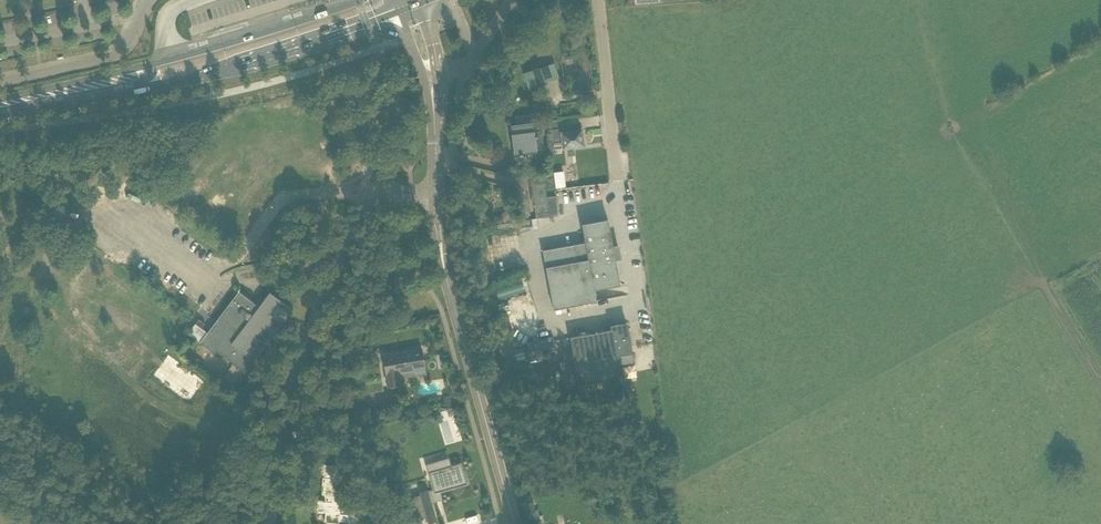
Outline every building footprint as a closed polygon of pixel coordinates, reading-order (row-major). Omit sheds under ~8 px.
[(545,83),(559,78),(554,64),(539,68),(538,67),(523,73),(529,90),(545,83)] [(548,135),(549,142),(550,142),(551,149),(583,145),(581,130),(572,131),(571,127),(564,128),(563,121),(550,123),(550,135),(548,135)] [(544,148),(542,131),(535,132),(534,123),(511,125),(514,154),(525,153),(537,151),(537,149),(544,148)] [(563,172),(554,173),(556,189),(565,188),(563,172)] [(547,197),(546,188),(554,187),(552,173),(530,176),(531,184),(532,184),(536,218),(559,215),(556,196),(547,197)] [(505,211),(500,216),(505,222),(510,217),(505,211)] [(585,243),(542,251),(553,309),(597,301),(594,289),(620,284),(615,259),(622,257),(620,245),(613,247),(608,220),(582,225),(585,243)] [(525,278),(498,281),(499,295),(527,292),(525,278)] [(245,373),(293,309),(270,292),(259,306),(239,291),(208,333),(202,328),(205,324),(199,319),(188,333),(215,353),(217,351),(245,373)] [(616,352),(631,349),(626,323),(611,326),(612,330),(570,337),(580,394),(610,389),(610,386),(622,384),(621,378),(616,352)] [(425,367),(422,350),(383,356),(389,386),(400,384),(398,372),(425,367)] [(192,400),(205,382),(168,356),(155,375),(192,400)] [(634,392),(633,384),(623,385),(624,393),(634,392)] [(220,397),(210,389),(197,406),(207,414),(220,397)] [(450,395),(443,396),(445,406),(451,405),(450,395)] [(453,407),(447,409),(449,415),(455,413),(453,407)] [(428,490),(431,500),(441,497),(439,491),(445,489),(445,490),(457,487),(457,486),(467,483),(461,462),(451,465),(449,459),(437,462),(439,469),(429,472),(432,482),(433,489),(434,489),(428,490)] [(341,508),(343,479),(341,479),(341,476),(350,477),(351,467),(317,464),(316,474),(324,475),(324,478),(323,477),(322,486),(324,487),(323,499),(322,499),(322,500),(316,500),(315,511),(325,512),(325,522),(339,523),(340,514),(349,514),(348,523),(362,523),(364,507),(350,506),(349,509),(341,508)] [(428,490),(428,489),(419,492),(420,495),(409,498),(419,519),(426,517),(427,519),(436,516),(431,500),(428,490)] [(369,500),(367,512),(383,514),(384,502),(369,500)]
